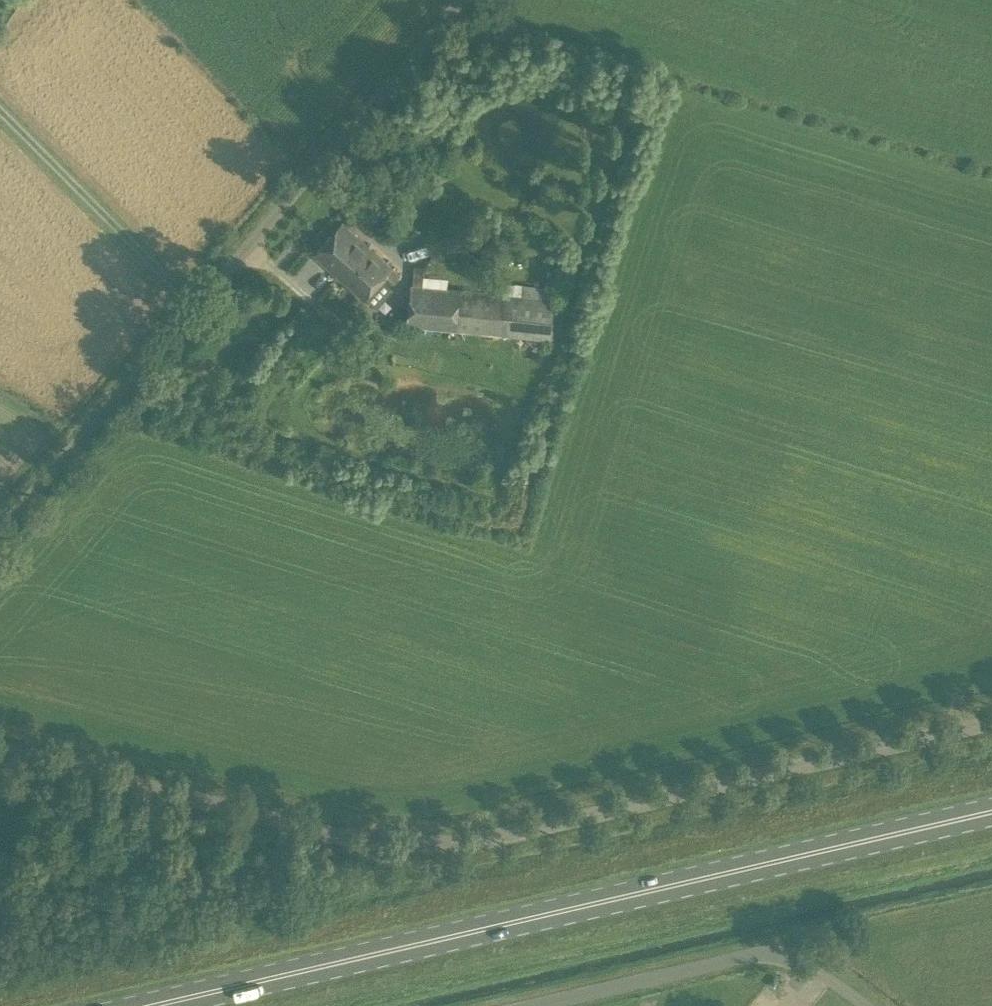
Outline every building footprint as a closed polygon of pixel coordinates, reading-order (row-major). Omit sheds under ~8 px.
[(338,276),(367,244),(343,221),(313,253),(338,276)] [(367,244),(338,276),(362,298),(378,281),(386,289),(400,273),(392,266),(367,244)] [(410,284),(406,325),(550,339),(555,286),(522,283),(522,285),(513,284),(512,292),(459,288),(460,281),(422,277),(423,266),(414,265),(412,285),(410,284)]
